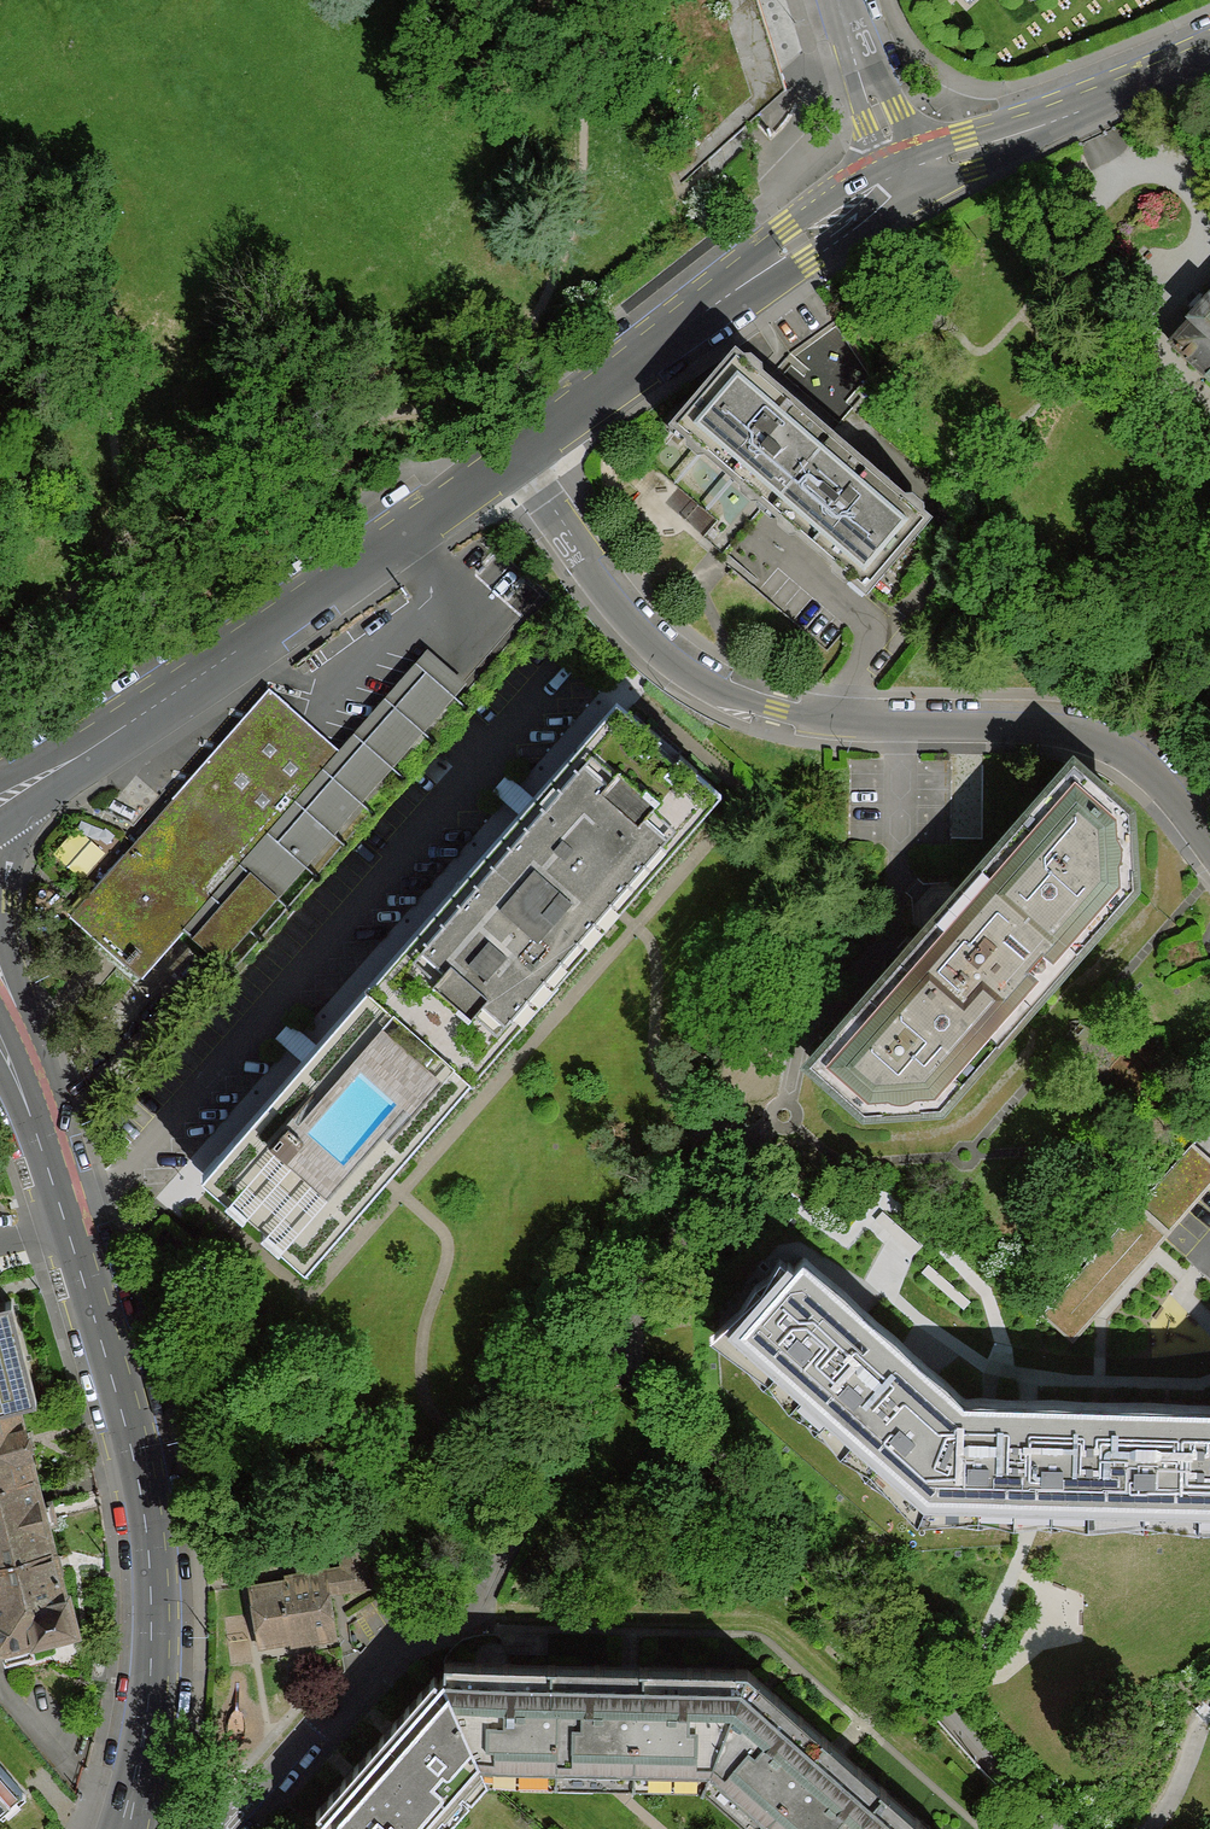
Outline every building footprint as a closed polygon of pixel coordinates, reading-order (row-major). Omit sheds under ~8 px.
[(758,116),(788,91),(760,0),(721,0),(758,116)] [(1202,139),(1208,174),(1209,173),(1209,137),(1202,139)] [(1171,341),(1209,378),(1209,301),(1171,341)] [(766,379),(737,354),(677,423),(767,499),(772,503),(831,435),(824,428),(766,379)] [(925,516),(831,435),(772,503),(866,584),(925,516)] [(339,752),(324,770),(332,777),(426,671),(452,694),(466,677),(431,649),(339,752)] [(426,671),(332,777),(275,842),(305,867),(455,697),(452,694),(426,671)] [(320,767),(324,770),(339,752),(297,714),(269,690),(208,758),(173,800),(200,825),(210,813),(230,831),(238,823),(246,829),(260,813),(270,822),(320,767)] [(620,713),(542,801),(632,880),(709,792),(646,736),(620,713)] [(1074,766),(984,868),(1077,949),(1132,886),(1128,812),(1074,766)] [(144,834),(73,916),(142,977),(184,928),(202,944),(221,961),(305,867),(275,842),(332,777),(324,770),(320,767),(270,822),(260,813),(246,829),(238,823),(230,831),(210,813),(200,825),(173,800),(144,834)] [(542,801),(442,916),(531,995),(632,880),(542,801)] [(984,868),(905,958),(997,1040),(1077,949),(984,868)] [(442,916),(391,973),(481,1053),(531,995),(442,916)] [(905,958),(814,1060),(865,1109),(939,1104),(997,1040),(905,958)] [(391,973),(308,1069),(399,1148),(481,1053),(391,973)] [(399,1148),(308,1069),(213,1177),(248,1209),(304,1257),(399,1148)] [(1170,1234),(1139,1207),(1042,1318),(1073,1345),(1170,1234)] [(804,1258),(794,1267),(780,1255),(712,1334),(918,1518),(1026,1520),(1209,1524),(1209,1408),(1028,1402),(963,1400),(804,1258)] [(25,1403),(28,1410),(48,1404),(18,1298),(0,1302),(0,1409),(25,1403)] [(16,1406),(0,1410),(0,1487),(34,1479),(16,1406)] [(0,1487),(0,1565),(52,1552),(34,1479),(0,1487)] [(287,1581),(251,1586),(261,1647),(294,1641),(294,1636),(335,1629),(328,1584),(368,1577),(360,1530),(337,1534),(342,1568),(287,1576),(287,1581)] [(0,1565),(0,1649),(72,1632),(52,1552),(0,1565)] [(444,1662),(444,1677),(484,1768),(488,1777),(555,1779),(557,1700),(551,1701),(551,1664),(444,1662)] [(644,1666),(551,1664),(551,1701),(557,1700),(555,1779),(634,1781),(636,1703),(643,1703),(644,1666)] [(748,1669),(644,1666),(643,1703),(636,1703),(634,1781),(703,1783),(748,1669)] [(779,1697),(748,1669),(703,1783),(755,1828),(807,1770),(801,1764),(826,1737),(779,1697)] [(390,1726),(369,1750),(442,1814),(453,1802),(484,1768),(444,1677),(439,1682),(433,1677),(390,1726)] [(826,1737),(801,1764),(807,1770),(755,1828),(756,1828),(858,1828),(866,1820),(861,1815),(885,1788),(826,1737)] [(323,1815),(317,1822),(317,1828),(429,1828),(442,1814),(369,1750),(346,1777),(318,1810),(323,1815)] [(12,1801),(0,1788),(0,1811),(12,1801)] [(885,1788),(861,1815),(866,1820),(858,1828),(931,1828),(885,1788)]
